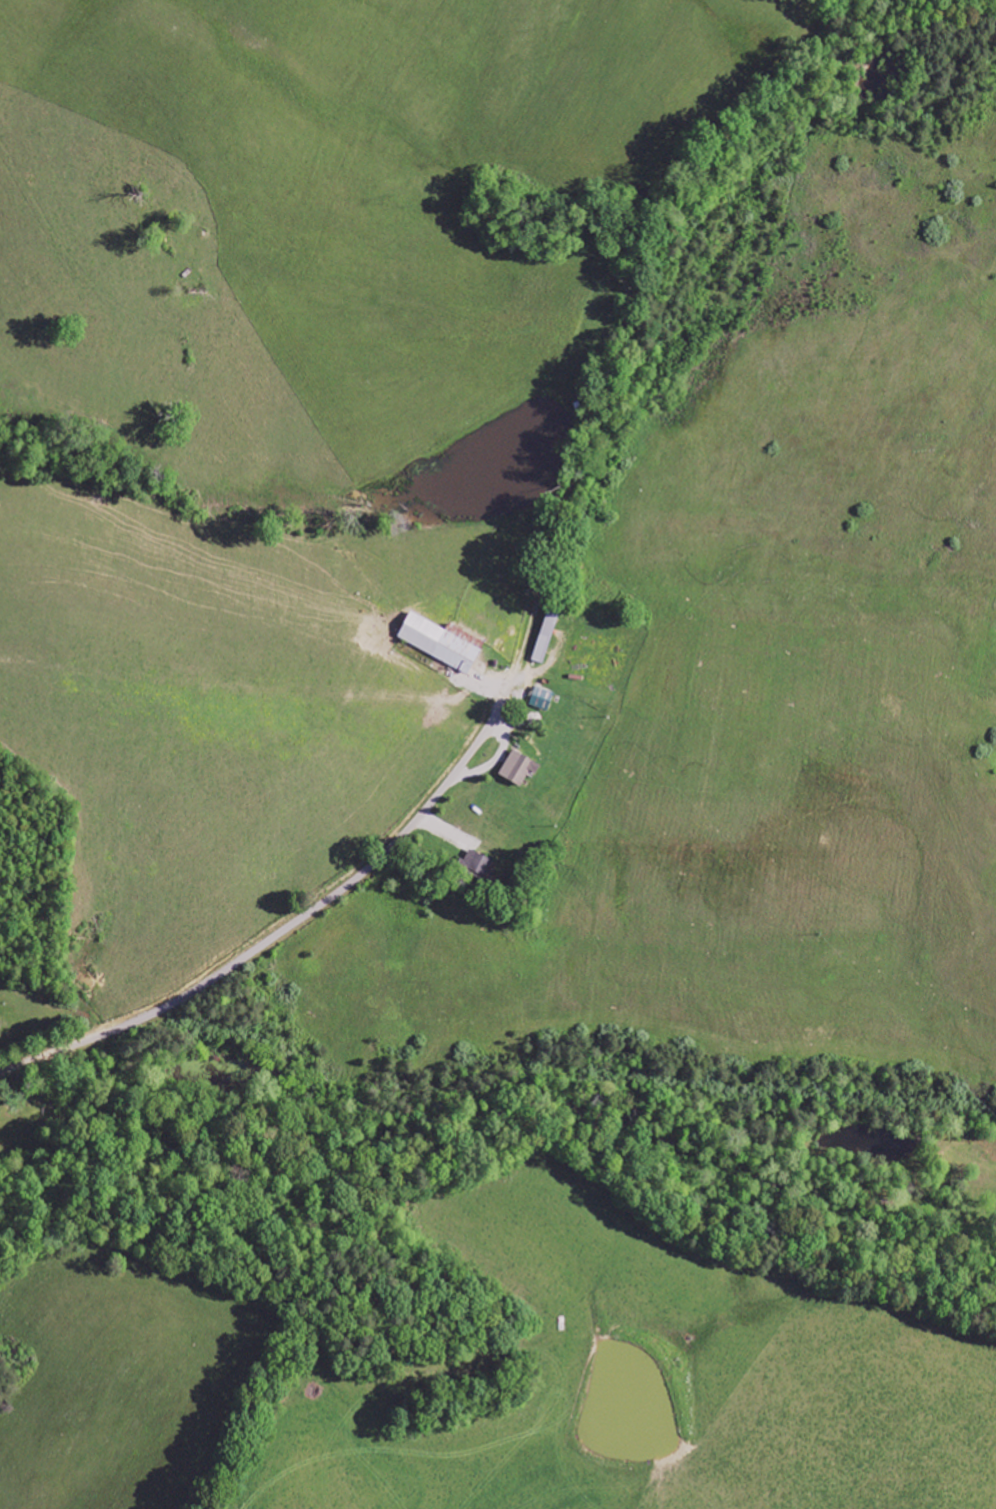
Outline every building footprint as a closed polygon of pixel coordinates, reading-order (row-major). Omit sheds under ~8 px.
[(533,661),(545,665),(561,614),(549,610),(533,661)] [(486,642),(450,624),(447,629),(411,612),(398,640),(471,675),(486,642)] [(549,712),(555,693),(537,687),(530,706),(549,712)] [(537,774),(542,766),(514,750),(500,775),(522,787),(531,771),(537,774)] [(487,882),(496,862),(470,850),(461,870),(487,882)]
